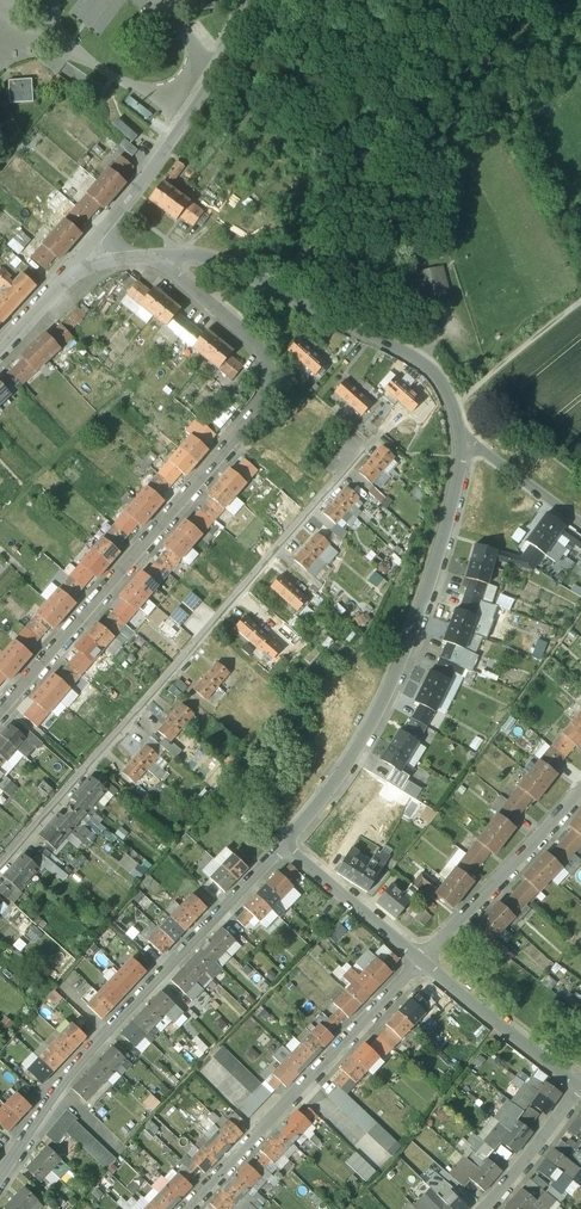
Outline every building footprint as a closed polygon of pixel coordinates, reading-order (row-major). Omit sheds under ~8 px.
[(31,79),(8,81),(10,104),(33,102),(31,79)] [(129,97),(125,102),(146,119),(151,114),(129,97)] [(138,137),(118,119),(113,125),(132,143),(138,137)] [(138,151),(125,140),(120,146),(132,157),(138,151)] [(133,167),(121,155),(109,169),(122,180),(133,167)] [(177,162),(162,183),(169,187),(184,167),(177,162)] [(122,180),(109,169),(98,181),(115,196),(126,184),(122,180)] [(115,196),(98,181),(87,194),(99,205),(104,209),(115,196)] [(169,187),(162,183),(149,201),(163,211),(177,193),(169,187)] [(203,213),(177,193),(163,211),(176,221),(179,217),(193,227),(196,223),(203,213)] [(87,194),(64,219),(77,231),(99,205),(87,194)] [(214,221),(203,213),(196,223),(207,231),(214,221)] [(77,231),(64,219),(53,232),(70,247),(82,234),(77,231)] [(70,247),(53,232),(42,245),(55,256),(59,260),(70,247)] [(23,248),(12,238),(7,244),(18,253),(23,248)] [(55,256),(42,245),(31,258),(43,269),(55,256)] [(1,267),(0,268),(0,277),(10,286),(12,283),(8,280),(11,277),(1,267)] [(434,269),(415,273),(421,297),(435,293),(433,286),(438,285),(434,269)] [(36,287),(21,273),(12,283),(10,286),(24,299),(36,287)] [(0,277),(0,288),(3,285),(7,289),(10,286),(0,277)] [(150,292),(137,282),(126,295),(140,305),(150,292)] [(2,324),(24,299),(10,286),(7,289),(0,296),(0,322),(2,324)] [(150,292),(140,305),(153,316),(167,299),(153,288),(150,292)] [(180,310),(167,299),(153,316),(166,327),(177,314),(180,310)] [(80,324),(86,314),(77,308),(71,319),(80,324)] [(190,324),(177,314),(166,327),(179,337),(190,324)] [(203,334),(190,324),(179,337),(192,348),(203,334)] [(61,326),(49,337),(60,350),(73,338),(61,326)] [(203,334),(192,348),(206,358),(220,341),(206,331),(203,334)] [(49,337),(45,333),(33,344),(49,361),(60,350),(49,337)] [(299,340),(288,352),(301,364),(312,351),(299,340)] [(220,341),(206,358),(219,369),(230,356),(233,352),(220,341)] [(49,361),(33,344),(21,355),(25,359),(37,372),(49,361)] [(333,354),(324,346),(321,351),(330,359),(333,354)] [(312,351),(301,364),(315,375),(326,363),(312,351)] [(230,356),(219,369),(233,380),(243,367),(230,356)] [(25,359),(13,371),(24,383),(37,372),(25,359)] [(13,371),(0,382),(12,395),(24,383),(13,371)] [(395,377),(385,389),(398,401),(409,388),(395,377)] [(345,380),(334,393),(348,404),(359,392),(345,380)] [(0,382),(0,405),(12,395),(0,382)] [(366,383),(362,387),(370,394),(374,389),(366,383)] [(409,388),(398,401),(412,412),(422,400),(409,388)] [(359,392),(348,404),(361,416),(372,404),(359,392)] [(380,414),(372,424),(377,429),(385,419),(380,414)] [(202,423),(191,436),(204,447),(215,435),(202,423)] [(204,447),(191,436),(180,448),(197,462),(207,450),(204,447)] [(382,446),(370,460),(383,471),(392,460),(394,457),(382,446)] [(197,462),(180,448),(169,461),(182,472),(186,475),(197,462)] [(257,471),(243,459),(232,472),(246,484),(257,471)] [(383,471),(370,460),(359,473),(371,484),(373,482),(383,471)] [(392,460),(383,471),(388,475),(392,469),(393,470),(397,464),(392,460)] [(182,472),(169,461),(159,474),(172,485),(182,472)] [(392,469),(388,475),(390,477),(392,479),(397,473),(393,470),(392,469)] [(232,472),(229,470),(218,482),(235,496),(246,484),(232,472)] [(383,471),(373,482),(380,488),(390,477),(388,475),(383,471)] [(172,485),(159,474),(148,486),(161,498),(172,485)] [(235,496),(218,482),(207,495),(211,497),(224,509),(235,496)] [(161,498),(148,486),(137,499),(153,513),(164,500),(161,498)] [(359,498),(346,487),(335,501),(347,512),(359,498)] [(386,498),(373,487),(368,493),(381,504),(386,498)] [(211,497),(200,510),(213,522),(224,509),(211,497)] [(153,513),(137,499),(126,512),(139,523),(142,526),(153,513)] [(347,512),(335,501),(323,514),(335,525),(347,512)] [(200,510),(189,522),(203,534),(213,522),(200,510)] [(357,510),(352,516),(356,519),(361,514),(357,510)] [(139,523),(126,512),(114,525),(127,537),(139,523)] [(564,527),(546,514),(536,528),(554,541),(559,534),(564,527)] [(352,516),(345,523),(349,526),(350,526),(356,519),(352,516)] [(189,522),(186,520),(175,532),(192,547),(203,534),(189,522)] [(127,537),(114,525),(103,538),(116,549),(127,537)] [(344,535),(334,527),(331,532),(340,539),(344,535)] [(564,527),(559,534),(580,549),(580,548),(580,539),(564,527)] [(554,541),(536,528),(526,542),(530,545),(544,555),(554,541)] [(175,532),(163,546),(167,549),(180,560),(192,547),(175,532)] [(329,545),(317,534),(305,548),(318,558),(329,545)] [(116,549),(103,538),(92,551),(109,565),(120,552),(116,549)] [(496,551),(475,545),(470,562),(492,568),(494,560),(496,552),(496,551)] [(530,545),(520,559),(534,568),(537,564),(544,555),(530,545)] [(305,548),(294,561),(306,572),(309,568),(317,559),(318,558),(305,548)] [(167,549),(155,562),(169,574),(180,560),(167,549)] [(109,565),(92,551),(81,564),(94,575),(97,578),(109,565)] [(520,559),(496,552),(494,560),(532,571),(534,568),(520,559)] [(317,559),(309,568),(314,573),(322,564),(317,559)] [(169,574),(155,562),(144,574),(158,586),(169,574)] [(492,568),(470,562),(466,578),(470,579),(486,584),(487,584),(492,568)] [(81,564),(70,577),(83,588),(94,575),(81,564)] [(547,571),(537,564),(534,568),(544,575),(547,571)] [(141,572),(130,584),(147,599),(158,586),(144,574),(141,572)] [(281,576),(270,588),(283,600),(294,588),(281,576)] [(70,577),(59,590),(72,601),(83,588),(70,577)] [(322,586),(312,578),(308,582),(318,590),(322,586)] [(486,584),(470,579),(465,595),(481,601),(486,584)] [(130,584),(119,597),(122,600),(136,612),(147,599),(130,584)] [(572,592),(580,596),(580,588),(575,585),(572,592)] [(308,600),(294,588),(283,600),(297,612),(308,600)] [(315,593),(310,588),(306,592),(312,597),(315,593)] [(72,601),(59,590),(48,603),(64,617),(76,603),(72,601)] [(173,641),(184,629),(181,626),(203,601),(192,592),(159,629),(173,641)] [(511,610),(515,599),(501,593),(496,604),(511,610)] [(493,619),(498,607),(481,601),(465,595),(459,611),(455,609),(449,625),(470,633),(486,639),(494,620),(493,619)] [(122,600),(111,613),(125,625),(136,612),(122,600)] [(64,617),(48,603),(37,616),(50,627),(53,630),(64,617)] [(111,613),(101,625),(114,637),(125,625),(111,613)] [(50,627),(37,616),(26,628),(39,639),(50,627)] [(259,629),(245,617),(234,630),(248,641),(259,629)] [(97,623),(86,636),(103,651),(114,637),(101,625),(97,623)] [(470,633),(449,625),(443,641),(447,643),(463,649),(464,649),(470,633)] [(26,628),(15,641),(28,652),(39,639),(26,628)] [(259,629),(248,641),(261,653),(272,641),(259,629)] [(103,651),(86,636),(75,649),(78,652),(92,663),(103,651)] [(28,652),(15,641),(4,654),(20,668),(32,655),(28,652)] [(463,649),(447,643),(441,658),(456,665),(463,649)] [(78,652),(67,664),(81,676),(92,663),(78,652)] [(4,654),(0,659),(0,673),(6,678),(9,681),(20,668),(4,654)] [(456,665),(441,658),(434,673),(449,681),(453,671),(456,665)] [(229,673),(217,663),(205,676),(218,687),(229,673)] [(67,664),(56,677),(70,689),(81,676),(67,664)] [(462,668),(456,665),(453,671),(460,674),(462,668)] [(434,673),(430,671),(422,687),(442,697),(450,681),(449,681),(434,673)] [(471,672),(468,671),(464,681),(471,684),(476,673),(471,671),(471,672)] [(56,677),(53,674),(42,687),(59,701),(70,689),(56,677)] [(218,687),(205,676),(193,690),(206,701),(218,687)] [(228,685),(222,691),(226,695),(232,688),(228,685)] [(42,687),(31,700),(34,703),(48,714),(59,701),(42,687)] [(442,697),(422,687),(415,702),(420,704),(434,712),(435,712),(442,697)] [(34,703),(23,715),(37,727),(48,714),(34,703)] [(194,715),(181,704),(169,718),(182,728),(193,716),(194,715)] [(434,712),(420,704),(412,719),(426,727),(434,712)] [(573,721),(580,728),(580,712),(573,721)] [(193,716),(182,728),(186,732),(193,725),(197,720),(193,716)] [(182,728),(169,718),(158,731),(165,737),(170,742),(171,742),(182,728)] [(426,727),(412,719),(403,734),(417,742),(426,727)] [(562,734),(575,745),(579,749),(580,746),(580,728),(573,721),(562,734)] [(26,738),(10,724),(0,735),(17,750),(26,738)] [(193,725),(186,732),(191,736),(197,729),(193,725)] [(403,734),(399,731),(390,745),(409,757),(418,743),(417,742),(403,734)] [(562,734),(551,747),(564,758),(575,745),(562,734)] [(0,735),(0,736),(0,755),(7,761),(17,750),(0,735)] [(170,742),(165,737),(159,744),(175,758),(181,751),(171,742),(170,742)] [(441,742),(434,738),(431,744),(438,748),(441,742)] [(38,748),(31,742),(28,745),(26,748),(33,754),(38,748)] [(146,745),(134,759),(146,770),(158,756),(146,745)] [(409,757),(390,745),(381,760),(395,768),(400,772),(404,765),(409,757)] [(551,747),(539,761),(553,771),(564,758),(551,747)] [(146,770),(134,759),(122,773),(135,783),(146,770)] [(553,771),(539,761),(529,774),(546,788),(557,774),(553,771)] [(412,770),(404,765),(400,772),(409,777),(412,770)] [(165,774),(157,767),(151,773),(155,777),(160,781),(165,774)] [(400,791),(409,777),(400,772),(395,768),(386,783),(400,791)] [(546,788),(529,774),(518,788),(532,798),(536,801),(546,788)] [(103,787),(91,777),(81,788),(97,802),(107,791),(103,787)] [(155,777),(149,784),(153,788),(160,781),(155,777)] [(118,791),(107,782),(103,787),(107,791),(114,796),(118,791)] [(148,793),(139,786),(135,791),(144,798),(148,793)] [(97,802),(81,788),(71,799),(76,803),(88,813),(97,802)] [(518,788),(508,801),(521,811),(532,798),(518,788)] [(432,812),(409,798),(404,806),(417,813),(420,809),(428,815),(432,812)] [(508,801),(498,814),(511,825),(521,811),(508,801)] [(76,803),(63,818),(75,828),(88,813),(76,803)] [(363,837),(383,844),(393,816),(373,809),(363,837)] [(417,813),(412,820),(420,826),(428,815),(420,809),(417,813)] [(94,814),(92,817),(99,823),(105,817),(98,810),(94,814)] [(63,818),(59,813),(49,824),(66,838),(75,828),(63,818)] [(580,813),(568,826),(572,830),(580,837),(580,815),(580,813)] [(498,814),(487,828),(505,841),(515,828),(511,825),(498,814)] [(66,838),(49,824),(39,835),(48,843),(52,846),(56,850),(66,838)] [(81,830),(79,831),(87,838),(91,833),(84,826),(81,830)] [(505,841),(487,828),(477,841),(490,852),(494,855),(505,841)] [(561,843),(573,854),(580,844),(580,837),(572,830),(561,843)] [(87,838),(79,831),(77,834),(75,837),(82,843),(87,838)] [(490,852),(477,841),(466,854),(480,865),(490,852)] [(48,843),(40,852),(47,859),(51,854),(48,851),(52,846),(48,843)] [(561,843),(549,856),(561,867),(573,854),(561,843)] [(139,880),(152,865),(131,847),(119,861),(139,880)] [(47,859),(40,852),(32,862),(36,865),(40,861),(43,864),(47,859)] [(549,856),(545,852),(534,864),(550,880),(562,867),(561,867),(549,856)] [(381,853),(379,856),(376,854),(372,860),(383,868),(389,858),(381,853)] [(32,862),(23,854),(13,866),(29,880),(39,868),(36,865),(32,862)] [(466,854),(456,868),(470,879),(480,865),(466,854)] [(247,869),(232,855),(221,867),(236,881),(247,869)] [(337,871),(336,873),(347,880),(359,863),(347,855),(337,871)] [(73,864),(77,869),(87,860),(83,856),(73,864)] [(355,885),(367,893),(384,868),(383,868),(372,860),(366,868),(367,868),(355,885)] [(359,863),(347,880),(355,885),(367,868),(366,868),(359,863)] [(534,864),(522,877),(526,880),(538,892),(550,880),(534,864)] [(290,865),(280,875),(287,882),(297,871),(290,865)] [(29,880),(13,866),(4,877),(7,880),(15,887),(20,891),(29,880)] [(221,867),(210,879),(224,893),(236,881),(221,867)] [(456,868),(446,881),(463,895),(473,882),(470,879),(456,868)] [(277,872),(265,885),(280,900),(292,887),(287,882),(280,875),(277,872)] [(422,873),(412,885),(418,890),(423,884),(435,894),(440,888),(422,873)] [(7,880),(0,889),(0,893),(6,898),(15,887),(7,880)] [(526,880),(514,893),(526,904),(538,892),(526,880)] [(463,895),(446,881),(440,888),(435,894),(435,895),(452,909),(463,895)] [(411,884),(402,894),(410,901),(419,890),(418,890),(412,885),(411,884)] [(280,900),(265,885),(256,895),(271,910),(275,905),(280,900)] [(391,885),(376,903),(395,919),(410,901),(402,894),(391,885)] [(514,893),(502,905),(514,917),(526,904),(514,893)] [(192,895),(180,907),(195,921),(201,914),(203,916),(207,911),(206,909),(192,895)] [(256,895),(244,908),(253,917),(259,922),(271,910),(256,895)] [(502,905),(498,902),(487,914),(503,930),(514,917),(502,905)] [(417,906),(413,903),(406,911),(410,914),(417,906)] [(283,913),(275,905),(271,910),(279,918),(283,913)] [(419,905),(410,915),(414,919),(423,908),(419,905)] [(180,907),(169,918),(184,932),(195,921),(180,907)] [(423,909),(415,919),(419,922),(427,913),(423,909)] [(247,910),(236,921),(243,927),(253,917),(247,910)] [(427,913),(419,923),(424,927),(432,917),(427,913)] [(503,930),(487,914),(475,927),(491,942),(497,936),(503,930)] [(169,918),(159,930),(173,944),(184,932),(169,918)] [(339,940),(347,929),(340,923),(331,935),(339,940)] [(37,942),(44,934),(35,926),(28,935),(37,942)] [(221,928),(211,939),(225,952),(235,941),(221,928)] [(173,944),(159,930),(147,942),(162,956),(173,944)] [(516,953),(497,936),(491,942),(510,959),(516,953)] [(211,939),(201,949),(215,963),(225,952),(211,939)] [(235,941),(225,952),(231,957),(240,947),(235,941)] [(215,963),(201,949),(191,960),(205,973),(215,963)] [(392,953),(382,964),(388,970),(398,960),(392,953)] [(131,959),(120,971),(134,985),(146,973),(131,959)] [(376,959),(363,972),(365,973),(365,972),(379,986),(391,973),(388,970),(382,964),(376,959)] [(205,973),(191,960),(181,970),(195,983),(196,983),(205,973)] [(360,978),(350,969),(346,973),(356,982),(360,978)] [(195,983),(181,970),(171,981),(185,994),(195,983)] [(134,985),(120,971),(109,982),(124,996),(134,985)] [(270,972),(265,977),(270,981),(275,976),(270,972)] [(379,986),(365,972),(365,973),(360,978),(356,982),(370,996),(379,986)] [(356,982),(346,973),(342,977),(352,986),(356,982)] [(231,978),(224,985),(228,990),(235,983),(231,978)] [(109,982),(98,994),(113,1008),(124,996),(109,982)] [(347,992),(346,992),(360,1006),(370,996),(356,982),(352,986),(347,992)] [(195,983),(185,994),(192,1001),(202,990),(201,988),(196,983),(195,983)] [(92,988),(81,999),(87,1005),(98,994),(92,988)] [(360,1006),(346,992),(347,992),(346,990),(333,1004),(339,1009),(345,1015),(348,1018),(360,1006)] [(422,991),(412,1002),(419,1008),(427,1000),(429,998),(422,991)] [(175,1005),(161,992),(151,1003),(164,1016),(165,1015),(175,1005)] [(113,1008),(98,994),(87,1005),(87,1006),(102,1020),(113,1008)] [(572,996),(567,1002),(580,1012),(580,1002),(572,996)] [(412,1002),(410,999),(397,1012),(413,1026),(425,1014),(419,1008),(412,1002)] [(433,1006),(427,1000),(419,1008),(425,1014),(433,1006)] [(164,1016),(151,1003),(141,1013),(155,1026),(164,1016)] [(175,1005),(165,1015),(173,1022),(182,1012),(175,1005)] [(339,1009),(329,1019),(329,1020),(335,1026),(345,1015),(339,1009)] [(413,1026),(397,1012),(385,1025),(395,1034),(401,1039),(413,1026)] [(155,1026),(141,1013),(131,1023),(145,1037),(154,1026),(155,1026)] [(0,1024),(6,1030),(13,1023),(6,1017),(0,1024)] [(326,1017),(319,1024),(322,1027),(329,1020),(329,1019),(326,1017)] [(335,1026),(329,1020),(322,1027),(328,1033),(335,1026)] [(145,1037),(131,1023),(121,1034),(134,1047),(135,1047),(144,1037),(145,1037)] [(86,1038),(71,1024),(60,1036),(75,1050),(86,1038)] [(322,1027),(319,1024),(310,1034),(324,1047),(333,1038),(328,1033),(322,1027)] [(145,1037),(144,1037),(150,1043),(156,1037),(154,1035),(158,1030),(154,1026),(145,1037)] [(388,1027),(378,1038),(385,1044),(395,1034),(388,1027)] [(310,1034),(301,1044),(315,1057),(324,1047),(310,1034)] [(395,1034),(385,1044),(391,1049),(401,1039),(395,1034)] [(60,1036),(49,1047),(64,1061),(75,1050),(60,1036)] [(195,1052),(200,1057),(209,1047),(197,1036),(192,1041),(199,1048),(195,1052)] [(144,1037),(135,1047),(141,1053),(150,1043),(144,1037)] [(378,1038),(369,1048),(375,1054),(385,1044),(378,1038)] [(497,1042),(492,1038),(484,1048),(489,1051),(497,1042)] [(315,1057),(301,1044),(291,1055),(305,1068),(315,1057)] [(369,1048),(364,1044),(352,1056),(367,1071),(379,1058),(375,1054),(369,1048)] [(49,1047),(38,1059),(53,1073),(64,1061),(49,1047)] [(112,1047),(102,1057),(116,1071),(126,1060),(112,1047)] [(222,1047),(212,1057),(218,1062),(227,1052),(222,1047)] [(255,1054),(250,1049),(245,1054),(250,1059),(255,1054)] [(227,1052),(218,1062),(222,1066),(232,1056),(227,1052)] [(305,1068),(291,1055),(281,1065),(295,1078),(305,1068)] [(232,1056),(222,1066),(227,1071),(236,1061),(232,1056)] [(352,1056),(340,1069),(343,1072),(349,1078),(355,1084),(367,1071),(352,1056)] [(116,1071),(102,1057),(92,1068),(106,1081),(116,1071)] [(53,1073),(38,1059),(27,1071),(42,1085),(53,1073)] [(236,1061),(227,1071),(232,1076),(241,1066),(236,1061)] [(295,1078),(281,1065),(272,1074),(275,1077),(281,1083),(286,1088),(295,1078)] [(246,1071),(241,1066),(232,1076),(237,1081),(246,1071)] [(106,1081),(92,1068),(82,1078),(96,1091),(106,1081)] [(246,1071),(237,1081),(242,1085),(251,1075),(246,1071)] [(349,1078),(343,1072),(333,1082),(338,1087),(339,1089),(349,1078)] [(274,1090),(268,1084),(275,1077),(272,1074),(262,1085),(271,1094),(274,1090)] [(251,1075),(242,1085),(246,1090),(256,1080),(251,1075)] [(524,1082),(516,1076),(511,1082),(519,1088),(524,1082)] [(275,1077),(268,1084),(274,1090),(281,1083),(275,1077)] [(96,1091),(82,1078),(72,1089),(86,1102),(96,1091)] [(542,1084),(535,1079),(530,1087),(537,1092),(542,1084)] [(256,1080),(246,1090),(251,1095),(256,1089),(261,1085),(256,1080)] [(561,1094),(544,1081),(542,1084),(537,1092),(554,1104),(561,1094)] [(519,1088),(510,1101),(513,1104),(516,1106),(530,1087),(524,1082),(519,1088)] [(262,1085),(261,1085),(256,1089),(266,1099),(271,1094),(262,1085)] [(338,1087),(328,1097),(333,1102),(343,1092),(339,1089),(338,1087)] [(537,1092),(530,1087),(516,1106),(523,1111),(527,1105),(529,1102),(537,1092)] [(266,1099),(256,1089),(252,1094),(262,1104),(266,1099)] [(343,1092),(333,1102),(338,1106),(347,1096),(343,1092)] [(554,1104),(537,1092),(529,1102),(546,1115),(554,1104)] [(16,1093),(5,1105),(20,1119),(31,1107),(16,1093)] [(262,1104),(252,1094),(251,1095),(247,1099),(257,1108),(262,1104)] [(509,1100),(502,1095),(498,1100),(504,1105),(509,1100)] [(347,1096),(338,1106),(343,1111),(352,1101),(347,1096)] [(257,1108),(247,1099),(243,1104),(253,1113),(257,1108)] [(504,1105),(493,1119),(498,1123),(513,1104),(510,1101),(509,1100),(504,1105)] [(352,1101),(343,1111),(348,1115),(357,1105),(352,1101)] [(243,1104),(238,1109),(248,1118),(253,1113),(243,1104)] [(516,1106),(513,1104),(498,1123),(508,1130),(516,1120),(518,1117),(523,1111),(516,1106)] [(5,1105),(0,1110),(0,1123),(8,1131),(20,1119),(5,1105)] [(357,1105),(348,1115),(352,1120),(362,1110),(357,1105)] [(539,1114),(527,1105),(523,1111),(534,1120),(539,1114)] [(308,1108),(302,1115),(308,1121),(315,1114),(308,1108)] [(230,1109),(214,1125),(219,1130),(228,1120),(235,1113),(230,1109)] [(77,1119),(66,1110),(62,1116),(73,1124),(75,1122),(77,1119)] [(362,1110),(352,1120),(357,1124),(367,1114),(362,1110)] [(302,1115),(297,1111),(288,1120),(302,1133),(311,1124),(308,1121),(302,1115)] [(523,1111),(518,1117),(530,1126),(534,1120),(523,1111)] [(213,1113),(207,1118),(213,1124),(219,1118),(213,1113)] [(235,1113),(228,1120),(231,1123),(238,1116),(235,1113)] [(315,1114),(308,1121),(311,1124),(315,1120),(315,1121),(318,1118),(315,1114)] [(367,1114),(357,1124),(362,1129),(371,1119),(367,1114)] [(73,1124),(62,1116),(58,1121),(69,1129),(73,1124)] [(244,1122),(238,1116),(231,1123),(237,1129),(244,1122)] [(133,1117),(125,1125),(131,1130),(138,1122),(133,1117)] [(213,1124),(207,1118),(203,1122),(210,1129),(214,1125),(213,1124)] [(371,1119),(362,1129),(367,1133),(376,1123),(371,1119)] [(231,1123),(228,1120),(219,1130),(233,1143),(242,1134),(237,1129),(231,1123)] [(302,1133),(288,1120),(278,1131),(292,1144),(302,1133)] [(516,1120),(508,1130),(524,1143),(532,1133),(516,1120)] [(575,1120),(567,1131),(580,1141),(580,1124),(575,1120)] [(69,1129),(58,1121),(54,1126),(65,1134),(66,1132),(69,1129)] [(69,1129),(66,1132),(72,1138),(81,1127),(75,1122),(73,1124),(69,1129)] [(376,1123),(367,1133),(371,1138),(381,1128),(376,1123)] [(311,1124),(302,1133),(306,1137),(308,1140),(313,1135),(311,1133),(315,1129),(311,1124)] [(210,1129),(204,1135),(210,1140),(219,1130),(214,1125),(210,1129)] [(65,1134),(54,1126),(50,1131),(60,1139),(65,1134)] [(81,1127),(72,1138),(77,1142),(86,1132),(81,1127)] [(381,1128),(371,1138),(376,1142),(386,1132),(381,1128)] [(233,1143),(219,1130),(210,1140),(224,1153),(233,1143)] [(524,1143),(508,1130),(499,1141),(516,1153),(524,1143)] [(60,1139),(50,1131),(46,1136),(56,1144),(60,1139)] [(292,1144),(278,1131),(268,1141),(282,1154),(292,1144)] [(86,1132),(77,1142),(82,1146),(91,1136),(86,1132)] [(386,1132),(376,1142),(381,1147),(390,1137),(386,1132)] [(302,1133),(292,1144),(296,1148),(306,1137),(302,1133)] [(461,1155),(463,1157),(477,1168),(482,1162),(474,1154),(484,1143),(473,1134),(467,1142),(471,1146),(461,1155)] [(319,1141),(313,1135),(308,1140),(309,1141),(315,1146),(319,1141)] [(91,1136),(82,1146),(87,1151),(96,1141),(91,1136)] [(390,1137),(381,1147),(386,1151),(395,1141),(390,1137)] [(210,1140),(200,1151),(214,1164),(224,1153),(210,1140)] [(96,1141),(87,1151),(92,1156),(101,1146),(96,1141)] [(282,1154),(268,1141),(259,1150),(264,1155),(270,1161),(273,1164),(282,1154)] [(315,1146),(309,1141),(306,1144),(312,1150),(316,1146),(315,1146)] [(325,1146),(319,1141),(315,1146),(316,1146),(320,1151),(325,1146)] [(395,1141),(386,1151),(392,1157),(400,1146),(395,1141)] [(496,1151),(508,1160),(513,1152),(501,1144),(496,1151)] [(101,1146),(92,1156),(97,1161),(106,1150),(101,1146)] [(47,1147),(37,1158),(50,1171),(60,1161),(61,1160),(47,1147)] [(106,1150),(97,1161),(101,1165),(111,1155),(106,1150)] [(567,1161),(553,1150),(544,1160),(561,1173),(571,1181),(579,1170),(567,1161)] [(200,1151),(191,1160),(200,1169),(205,1173),(214,1164),(200,1151)] [(361,1157),(355,1152),(345,1163),(350,1168),(361,1157)] [(567,1161),(579,1170),(580,1168),(580,1156),(574,1152),(567,1161)] [(111,1155),(101,1165),(106,1170),(116,1160),(111,1155)] [(264,1155),(258,1162),(264,1168),(270,1161),(264,1155)] [(366,1162),(361,1157),(350,1168),(356,1173),(366,1162)] [(463,1157),(455,1167),(468,1179),(477,1168),(463,1157)] [(50,1171),(37,1158),(26,1169),(40,1182),(42,1180),(50,1171)] [(501,1171),(485,1158),(482,1162),(477,1168),(493,1181),(501,1171)] [(561,1173),(544,1160),(537,1171),(553,1183),(561,1173)] [(60,1161),(50,1171),(56,1176),(61,1181),(65,1176),(64,1174),(69,1169),(60,1161)] [(179,1162),(164,1178),(169,1183),(178,1174),(182,1170),(177,1165),(180,1163),(179,1162)] [(258,1162),(251,1169),(257,1174),(264,1168),(258,1162)] [(371,1167),(366,1162),(356,1173),(361,1178),(371,1167)] [(187,1170),(180,1163),(177,1165),(182,1170),(178,1174),(181,1177),(187,1170)] [(194,1163),(187,1170),(194,1176),(200,1169),(194,1163)] [(251,1169),(246,1164),(238,1173),(252,1187),(260,1177),(257,1174),(251,1169)] [(376,1172),(371,1167),(361,1178),(366,1183),(376,1172)] [(461,1187),(468,1179),(455,1167),(448,1174),(461,1187)] [(260,1177),(252,1187),(256,1191),(271,1175),(264,1168),(257,1174),(260,1177)] [(493,1181),(477,1168),(468,1179),(484,1192),(493,1181)] [(194,1176),(187,1170),(181,1177),(187,1182),(194,1176)] [(50,1171),(42,1180),(48,1185),(49,1184),(56,1176),(50,1171)] [(252,1187),(238,1173),(228,1184),(242,1197),(252,1187)] [(561,1173),(553,1183),(550,1187),(561,1195),(564,1191),(571,1197),(579,1186),(571,1181),(561,1173)] [(181,1177),(178,1174),(169,1183),(183,1196),(192,1187),(187,1182),(181,1177)] [(61,1181),(56,1176),(49,1184),(66,1200),(73,1193),(60,1181),(61,1181)] [(164,1178),(154,1189),(159,1194),(159,1193),(169,1183),(164,1178)] [(525,1185),(540,1198),(545,1193),(529,1180),(525,1185)] [(169,1183),(159,1193),(173,1207),(183,1196),(169,1183)] [(242,1197),(228,1184),(218,1194),(232,1207),(242,1197)] [(14,1198),(25,1208),(29,1208),(38,1200),(24,1187),(14,1198)] [(252,1187),(242,1197),(251,1206),(255,1202),(251,1198),(257,1192),(256,1191),(252,1187)] [(561,1195),(550,1187),(545,1193),(559,1204),(565,1197),(561,1194),(561,1195)] [(154,1189),(144,1199),(150,1204),(159,1194),(154,1189)] [(438,1208),(432,1202),(438,1197),(430,1189),(418,1201),(427,1208),(438,1208)] [(521,1189),(513,1199),(525,1208),(532,1208),(535,1206),(538,1202),(537,1202),(521,1189)] [(450,1196),(445,1190),(438,1197),(444,1203),(450,1196)] [(150,1204),(155,1208),(171,1208),(173,1207),(159,1193),(159,1194),(150,1204)] [(444,1203),(450,1208),(467,1208),(468,1208),(454,1193),(450,1196),(444,1203)] [(539,1208),(556,1208),(559,1204),(545,1193),(540,1198),(537,1202),(538,1202),(535,1206),(539,1208)] [(218,1194),(209,1204),(214,1208),(215,1208),(233,1208),(232,1208),(232,1207),(218,1194)] [(131,1208),(144,1208),(150,1204),(144,1199),(143,1197),(131,1208)] [(232,1208),(233,1208),(255,1208),(251,1206),(242,1197),(232,1207),(232,1208)] [(438,1197),(432,1202),(438,1208),(444,1203),(438,1197)] [(14,1198),(3,1208),(4,1208),(25,1208),(14,1198)] [(504,1208),(525,1208),(513,1199),(504,1208)]
